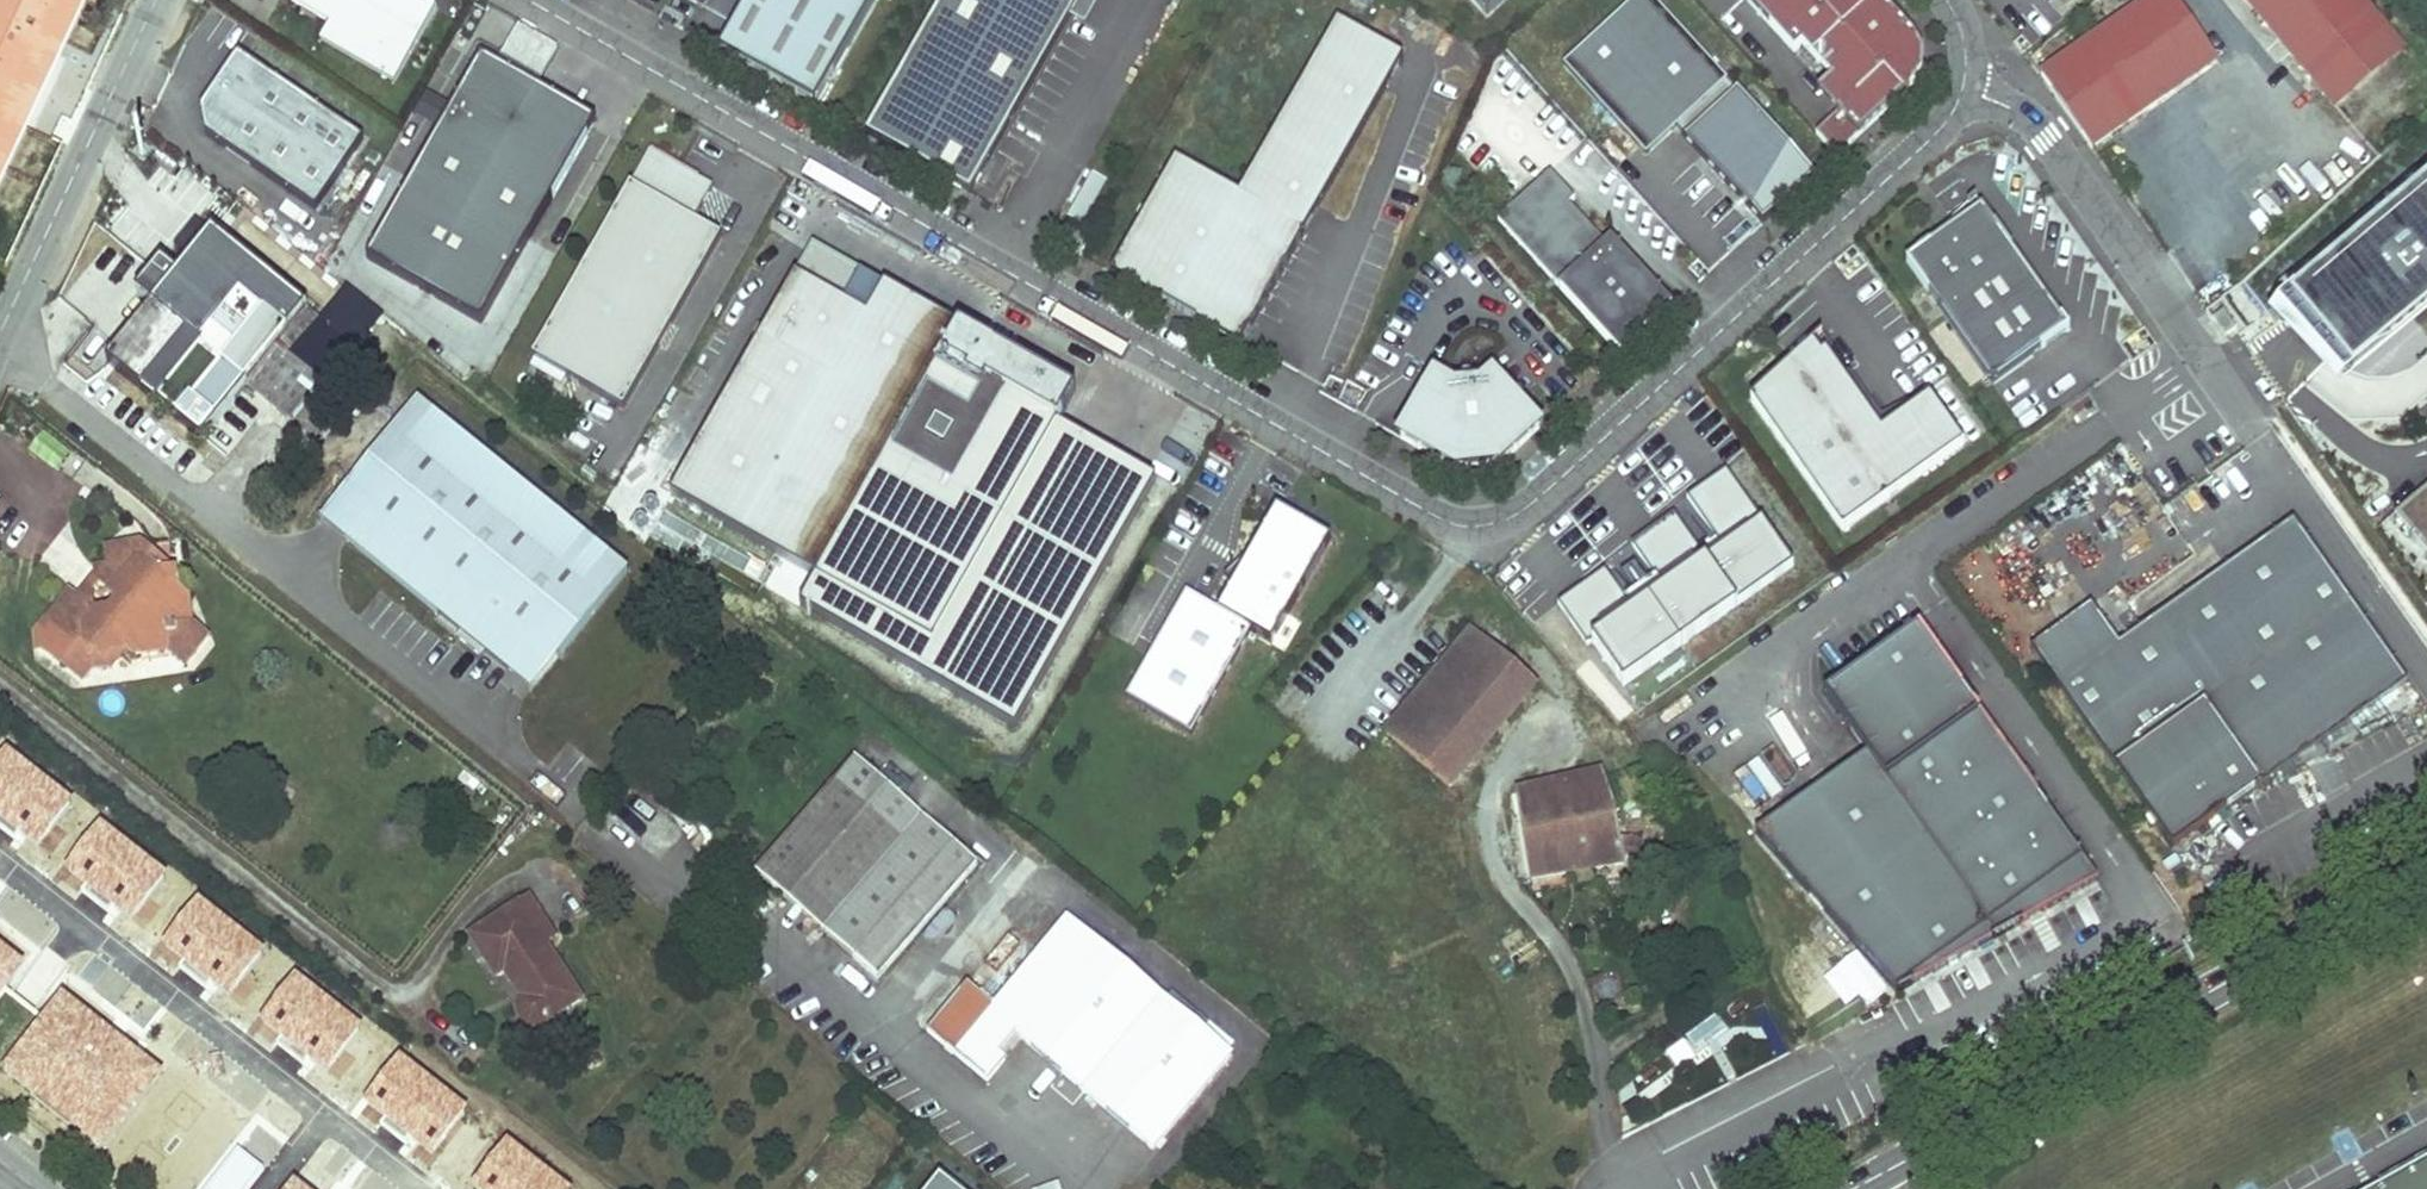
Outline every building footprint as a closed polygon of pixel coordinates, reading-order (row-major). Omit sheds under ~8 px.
[(423,0),(290,0),(335,25),(324,41),(397,83),(439,9),(423,0)] [(721,53),(817,107),(878,0),(751,0),(721,53)] [(868,136),(971,195),(1083,0),(946,0),(868,136)] [(1488,17),(1507,0),(1472,0),(1488,17)] [(1679,129),(1766,225),(1815,180),(1652,0),(1637,0),(1566,64),(1650,155),(1679,129)] [(1879,0),(1745,0),(1795,55),(1803,49),(1833,81),(1819,94),(1838,116),(1816,136),(1837,159),(1911,92),(1920,80),(1923,66),(1921,51),(1913,38),(1879,0)] [(2211,65),(2168,0),(2147,0),(2037,77),(2089,150),(2211,65)] [(2315,83),(2382,26),(2360,0),(2244,0),(2315,83)] [(1180,159),(1117,271),(1243,342),(1260,313),(1300,242),(1404,55),(1342,20),(1244,195),(1180,159)] [(0,46),(0,162),(56,44),(11,23),(0,46)] [(2335,105),(2401,48),(2382,26),(2315,83),(2335,105)] [(2408,63),(2419,77),(2426,71),(2426,47),(2408,63)] [(364,139),(240,54),(202,110),(211,135),(322,211),(364,139)] [(483,59),(475,72),(497,67),(483,59)] [(369,261),(483,326),(590,137),(584,116),(497,67),(475,72),(369,261)] [(598,124),(584,116),(590,137),(598,124)] [(715,190),(652,155),(535,361),(624,413),(722,241),(695,225),(715,190)] [(1498,222),(1621,357),(1673,309),(1612,242),(1606,247),(1570,206),(1576,201),(1551,174),(1498,222)] [(1085,229),(1106,182),(1089,175),(1069,221),(1085,229)] [(2282,313),(2343,385),(2426,315),(2426,193),(2282,313)] [(1983,211),(1976,201),(1940,235),(1943,240),(1983,211)] [(1908,264),(1993,386),(2069,333),(1983,211),(1943,240),(1908,264)] [(1090,242),(1070,231),(1063,242),(1083,254),(1090,242)] [(217,235),(111,364),(205,441),(250,385),(320,442),(380,369),(217,235)] [(820,575),(963,325),(817,242),(675,492),(820,575)] [(2236,329),(2223,311),(2213,319),(2226,336),(2236,329)] [(1819,354),(1751,403),(1842,533),(1964,448),(1930,400),(1882,434),(1826,356),(1822,359),(1819,354)] [(1401,440),(1456,471),(1472,463),(1483,462),(1500,466),(1539,431),(1493,380),(1480,392),(1459,395),(1435,381),(1401,440)] [(439,417),(416,398),(320,515),(344,534),(439,417)] [(626,570),(439,417),(344,534),(507,667),(533,636),(556,655),(626,570)] [(1725,551),(1708,562),(1675,515),(1630,546),(1664,593),(1636,613),(1606,571),(1558,604),(1588,646),(1593,643),(1624,687),(1794,567),(1726,471),(1688,499),(1725,551)] [(2394,520),(2426,557),(2426,493),(2394,520)] [(1330,541),(1276,510),(1218,612),(1186,593),(1126,699),(1191,736),(1250,632),(1271,644),(1330,541)] [(2410,687),(2295,525),(2121,648),(2094,610),(2033,653),(2174,854),(2262,791),(2379,709),(2410,687)] [(167,647),(183,659),(203,636),(187,621),(185,598),(172,587),(169,571),(156,574),(136,556),(134,543),(106,546),(107,568),(95,567),(94,577),(118,599),(108,610),(89,612),(85,596),(81,593),(77,597),(68,591),(59,601),(60,614),(47,616),(35,631),(36,642),(50,641),(51,654),(64,652),(65,663),(80,677),(91,665),(110,663),(125,645),(132,650),(167,647)] [(169,571),(134,543),(136,556),(156,574),(169,571)] [(2100,879),(1921,624),(1825,689),(1870,750),(1759,829),(1899,992),(2100,879)] [(1462,797),(1468,790),(1473,783),(1463,775),(1537,688),(1471,631),(1426,683),(1385,732),(1462,797)] [(556,655),(533,636),(507,667),(531,687),(556,655)] [(2395,732),(2379,709),(2262,791),(2266,797),(2395,732)] [(38,840),(71,797),(5,745),(0,751),(0,811),(38,840)] [(1772,748),(1744,769),(1768,802),(1796,781),(1772,748)] [(1527,870),(1528,875),(1529,881),(1623,860),(1622,858),(1634,855),(1630,836),(1618,838),(1604,773),(1516,792),(1520,808),(1499,813),(1512,874),(1527,870)] [(834,777),(757,873),(780,891),(791,877),(838,916),(839,915),(904,835),(834,777)] [(67,862),(133,913),(167,870),(101,818),(67,862)] [(883,975),(960,881),(904,835),(839,915),(869,941),(858,955),(883,975)] [(791,877),(780,891),(827,930),(838,916),(791,877)] [(164,936),(231,988),(264,944),(198,893),(164,936)] [(527,894),(470,932),(496,972),(504,968),(521,993),(519,1002),(519,1011),(522,1015),(530,1021),(534,1021),(540,1020),(579,995),(543,939),(553,934),(527,894)] [(858,955),(869,941),(839,915),(838,916),(827,930),(858,955)] [(967,981),(927,1029),(985,1077),(1002,1057),(999,1054),(1016,1033),(1152,1146),(1231,1051),(1228,1048),(1234,1041),(1212,1023),(1205,1030),(1070,918),(997,1006),(967,981)] [(23,955),(0,938),(0,984),(23,955)] [(262,1011),(329,1062),(363,1019),(296,967),(262,1011)] [(1841,1001),(1857,989),(1843,970),(1827,982),(1841,1001)] [(61,988),(0,1067),(99,1144),(161,1065),(61,988)] [(1714,1039),(1731,1077),(1758,1065),(1741,1028),(1714,1039)] [(367,1095),(433,1146),(467,1103),(401,1051),(367,1095)] [(488,1188),(571,1188),(574,1186),(507,1134),(473,1178),(488,1188)] [(2378,1188),(2426,1188),(2426,1162),(2378,1188)] [(943,1188),(980,1188),(958,1171),(943,1188)] [(281,1188),(312,1188),(292,1174),(281,1188)]
